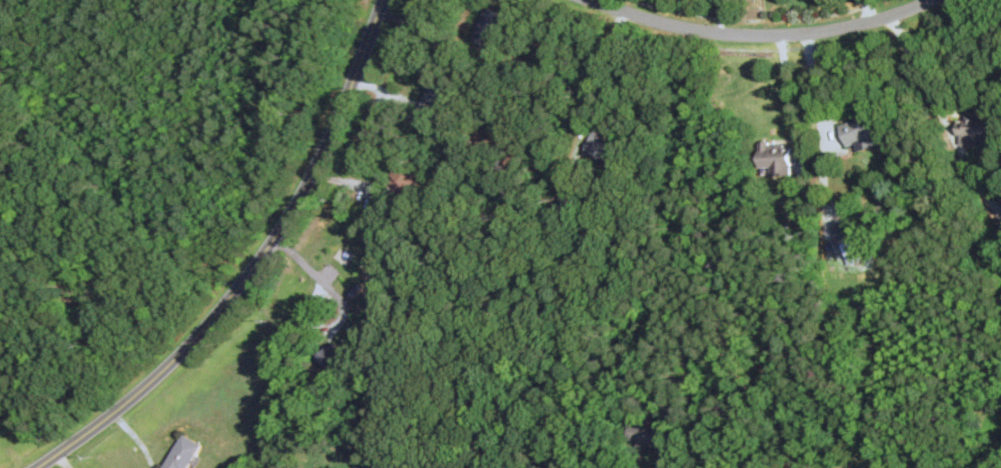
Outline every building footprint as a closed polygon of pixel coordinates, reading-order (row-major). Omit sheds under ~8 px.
[(997,139),(998,114),(960,112),(958,144),(988,146),(988,139),(997,139)] [(880,144),(872,115),(839,125),(845,146),(863,141),(865,148),(880,144)] [(583,153),(616,167),(626,144),(592,130),(583,153)] [(759,168),(771,168),(771,175),(791,175),(791,144),(759,144),(759,168)] [(423,169),(405,158),(388,184),(405,196),(423,169)] [(344,353),(333,342),(317,358),(328,369),(344,353)] [(664,426),(629,423),(628,444),(662,447),(664,426)] [(200,444),(181,434),(163,467),(187,467),(200,444)]
